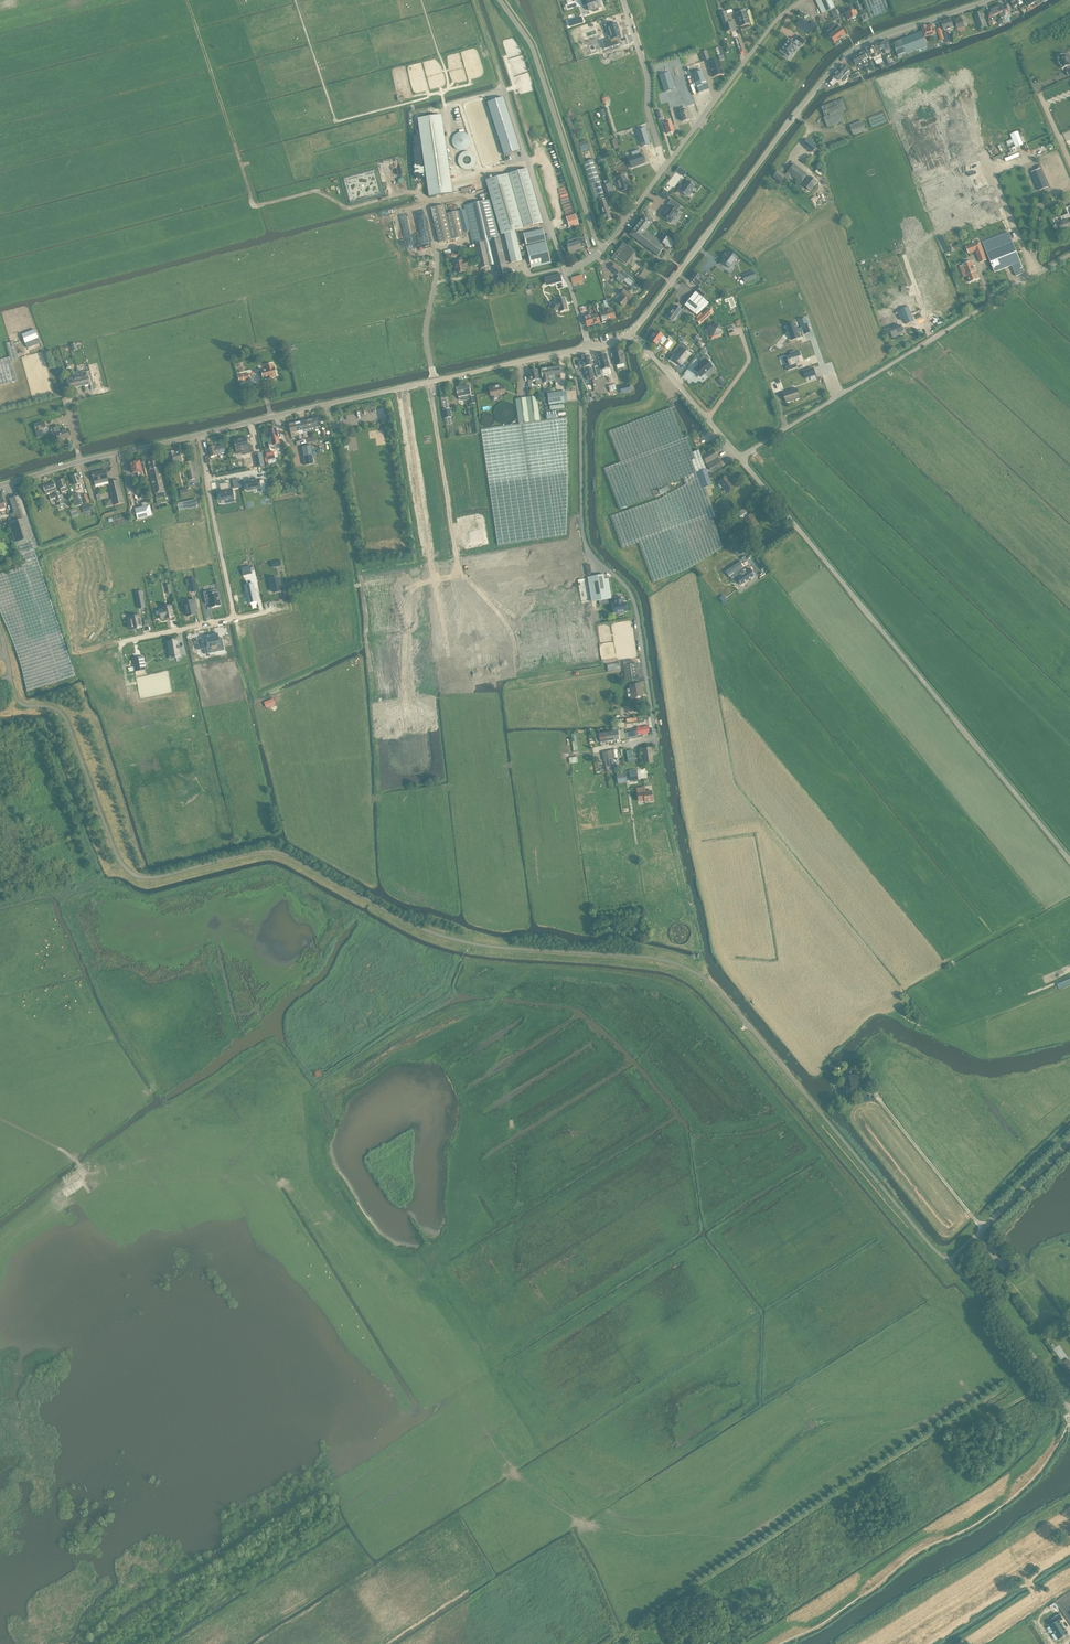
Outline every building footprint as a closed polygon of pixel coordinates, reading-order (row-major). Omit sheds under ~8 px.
[(583,6),(587,5),(589,11),(593,9),(594,12),(599,10),(598,8),(602,6),(600,0),(581,0),(583,6)] [(821,14),(826,12),(827,12),(835,8),(831,0),(815,0),(821,14)] [(869,19),(889,12),(885,0),(862,0),(869,19)] [(999,4),(996,6),(1002,18),(1005,16),(1006,16),(1006,15),(1005,14),(1009,12),(1012,10),(1009,3),(1006,5),(1002,6),(1001,3),(999,4)] [(991,11),(987,12),(990,22),(996,20),(994,16),(999,14),(1001,18),(1002,18),(996,6),(990,8),(991,11)] [(745,10),(736,13),(741,27),(749,24),(745,10)] [(848,20),(856,17),(855,15),(857,15),(856,11),(854,12),(853,10),(847,13),(848,15),(846,16),(848,20)] [(982,11),(974,14),(979,30),(987,27),(982,11)] [(581,17),(568,21),(570,26),(583,22),(581,17)] [(800,18),(795,25),(809,35),(813,29),(809,25),(800,18)] [(951,19),(941,22),(944,31),(954,27),(951,19)] [(962,19),(955,21),(958,29),(965,27),(962,19)] [(732,21),(723,24),(725,32),(735,29),(732,21)] [(809,25),(813,29),(816,31),(819,26),(812,21),(809,25)] [(610,39),(609,39),(602,42),(604,49),(620,44),(618,38),(617,37),(620,36),(619,32),(620,32),(618,27),(617,27),(617,25),(616,24),(613,25),(613,24),(612,22),(604,25),(606,33),(608,32),(608,33),(610,39)] [(832,27),(832,28),(840,38),(845,34),(839,27),(836,24),(832,27)] [(925,37),(936,34),(933,24),(927,26),(927,25),(922,27),(925,37)] [(840,38),(832,28),(832,27),(826,32),(829,35),(828,36),(834,43),(840,38)] [(940,28),(937,29),(940,39),(941,40),(945,39),(943,34),(940,28)] [(922,31),(893,42),(898,57),(927,46),(922,31)] [(796,45),(799,42),(803,44),(806,41),(799,36),(796,40),(797,40),(794,43),(789,40),(789,39),(788,40),(780,51),(788,57),(796,46),(797,46),(797,45),(796,45)] [(884,52),(884,53),(886,53),(890,51),(888,47),(889,47),(886,41),(878,44),(882,53),(884,52)] [(869,50),(866,51),(870,60),(873,58),(875,61),(882,58),(881,55),(876,45),(873,46),(872,46),(870,47),(870,48),(869,48),(869,50)] [(868,59),(864,51),(858,54),(864,66),(868,64),(866,60),(868,59)] [(858,64),(860,68),(864,66),(858,54),(852,57),(854,61),(850,62),(853,67),(856,65),(858,64)] [(1057,57),(1059,61),(1058,61),(1060,65),(1062,69),(1067,67),(1068,70),(1066,71),(1068,76),(1069,75),(1069,66),(1069,65),(1069,59),(1068,60),(1065,54),(1062,55),(1061,54),(1058,55),(1058,57),(1057,57)] [(719,61),(709,64),(713,77),(723,74),(719,61)] [(839,69),(845,75),(847,77),(848,76),(850,74),(848,72),(850,70),(843,64),(839,69)] [(848,78),(847,77),(845,75),(839,69),(834,74),(840,80),(842,79),(845,81),(848,78)] [(702,71),(692,74),(699,93),(709,90),(702,71)] [(668,72),(659,75),(665,92),(674,89),(668,72)] [(503,97),(487,102),(504,155),(520,150),(503,97)] [(821,107),(826,117),(824,118),(827,128),(844,121),(842,116),(840,111),(846,109),(842,99),(836,101),(821,107)] [(680,112),(680,113),(682,121),(685,121),(686,121),(689,120),(689,119),(687,110),(686,110),(685,108),(679,110),(680,112)] [(888,121),(884,112),(868,118),(872,128),(888,121)] [(429,196),(452,193),(441,115),(418,118),(429,196)] [(673,132),(674,132),(671,122),(669,123),(668,120),(664,122),(664,124),(667,134),(670,133),(671,133),(673,133),(673,132)] [(862,121),(850,126),(853,135),(863,131),(864,132),(868,131),(867,127),(865,128),(862,121)] [(645,128),(636,130),(641,146),(650,144),(645,128)] [(1021,130),(1010,134),(1012,139),(1013,140),(1016,148),(1023,145),(1021,139),(1019,135),(1023,133),(1021,130)] [(923,137),(918,139),(921,146),(926,145),(926,146),(934,143),(934,145),(938,143),(937,142),(938,142),(935,132),(934,133),(933,132),(929,133),(929,134),(923,137)] [(807,138),(802,144),(812,152),(816,146),(807,138)] [(633,156),(628,158),(631,167),(644,163),(640,154),(633,156)] [(591,183),(593,182),(599,198),(604,196),(592,159),(584,162),(591,183)] [(777,170),(773,177),(780,182),(783,177),(786,180),(790,175),(801,183),(803,180),(805,177),(807,174),(793,164),(784,176),(777,170)] [(513,231),(543,223),(527,168),(486,180),(501,234),(504,234),(512,263),(522,260),(513,231)] [(1032,172),(1039,191),(1048,187),(1040,169),(1032,172)] [(624,176),(613,180),(615,186),(619,185),(621,191),(629,188),(628,185),(629,184),(627,179),(626,179),(624,176)] [(810,176),(803,185),(810,191),(817,182),(810,176)] [(687,180),(680,191),(687,197),(695,186),(687,180)] [(611,183),(604,186),(608,197),(615,195),(611,183)] [(660,195),(667,200),(670,194),(664,190),(660,195)] [(486,200),(464,205),(473,245),(475,244),(475,247),(477,254),(480,268),(494,264),(489,241),(500,238),(499,238),(491,199),(486,200)] [(608,209),(605,199),(599,200),(603,213),(602,213),(603,217),(604,217),(606,221),(611,219),(609,212),(611,212),(610,208),(608,209)] [(668,204),(670,206),(662,216),(670,223),(678,212),(676,211),(680,206),(671,199),(668,204)] [(443,205),(431,208),(439,243),(464,237),(458,211),(445,214),(443,205)] [(1057,223),(1061,231),(1069,227),(1069,213),(1063,215),(1061,216),(1062,221),(1057,223)] [(575,214),(566,217),(570,228),(579,225),(575,214)] [(644,216),(630,234),(657,256),(663,249),(663,248),(664,246),(662,244),(659,242),(659,241),(647,232),(645,231),(652,222),(644,216)] [(543,229),(523,234),(526,245),(545,240),(543,229)] [(664,240),(662,244),(664,246),(669,250),(673,244),(675,242),(667,236),(667,237),(665,235),(662,239),(664,240)] [(587,245),(584,237),(579,239),(579,238),(568,241),(569,243),(566,244),(569,253),(581,249),(581,247),(587,245)] [(500,238),(489,241),(494,264),(496,271),(496,272),(495,273),(496,275),(497,276),(499,282),(509,279),(507,268),(500,238)] [(980,241),(969,245),(972,252),(975,251),(980,263),(987,260),(980,241)] [(546,242),(526,246),(531,268),(551,263),(546,242)] [(626,264),(635,251),(623,243),(612,258),(615,260),(617,257),(626,264)] [(904,247),(882,255),(885,261),(906,254),(904,247)] [(723,258),(721,261),(729,268),(737,257),(728,251),(726,254),(724,253),(722,257),(723,258)] [(466,261),(465,257),(459,258),(460,261),(454,262),(457,273),(465,271),(464,265),(467,264),(466,261)] [(971,261),(963,265),(969,282),(978,279),(973,266),(975,265),(974,261),(972,262),(971,261)] [(901,263),(896,265),(900,277),(906,275),(907,275),(909,274),(904,262),(902,263),(901,263)] [(636,282),(615,264),(610,269),(617,275),(618,276),(616,279),(621,284),(624,281),(631,287),(636,282)] [(637,279),(647,281),(649,269),(644,268),(644,270),(638,269),(637,279)] [(754,271),(742,275),(745,282),(756,278),(754,271)] [(696,272),(690,279),(695,283),(695,282),(700,285),(705,278),(701,274),(700,275),(696,272)] [(560,274),(544,278),(545,282),(549,281),(550,284),(562,281),(560,274)] [(582,275),(572,278),(571,279),(572,283),(584,280),(582,275)] [(699,287),(696,292),(703,298),(707,293),(699,287)] [(619,294),(622,296),(617,301),(623,306),(627,301),(628,302),(632,297),(627,292),(626,293),(622,290),(619,294)] [(684,305),(694,313),(697,315),(709,303),(695,291),(693,294),(684,305)] [(558,301),(551,303),(553,311),(560,310),(560,312),(568,310),(564,297),(557,299),(558,301)] [(733,297),(725,299),(726,302),(729,301),(731,308),(736,306),(733,297)] [(608,307),(606,300),(603,301),(604,303),(605,308),(608,320),(615,318),(613,309),(608,311),(607,307),(608,307)] [(604,312),(599,313),(602,322),(608,320),(605,308),(604,303),(605,308),(603,309),(604,312)] [(675,305),(666,316),(673,321),(677,316),(679,318),(684,311),(681,310),(675,305)] [(909,307),(900,310),(904,319),(906,324),(914,321),(909,307)] [(703,314),(696,320),(700,324),(713,312),(709,308),(703,314)] [(593,315),(592,312),(592,310),(590,311),(590,312),(593,325),(600,323),(597,314),(593,315)] [(590,312),(590,311),(589,311),(590,312),(588,313),(589,316),(584,318),(587,327),(593,325),(590,312)] [(806,319),(800,321),(803,329),(809,327),(806,319)] [(717,323),(707,326),(708,330),(710,336),(712,339),(721,336),(720,334),(721,333),(719,325),(718,325),(717,325),(717,323)] [(796,324),(787,327),(792,340),(800,337),(796,324)] [(901,325),(890,329),(893,338),(904,333),(901,325)] [(35,330),(22,335),(27,348),(40,343),(35,330)] [(656,330),(649,339),(657,345),(659,342),(662,345),(667,339),(663,336),(656,330)] [(667,339),(662,345),(668,349),(672,343),(667,339)] [(6,344),(10,357),(0,360),(0,385),(17,381),(11,362),(18,360),(13,342),(6,344)] [(677,354),(673,359),(681,365),(690,355),(685,351),(687,347),(681,342),(674,351),(677,354)] [(714,347),(716,356),(728,353),(725,344),(714,347)] [(621,349),(613,352),(616,365),(624,363),(623,359),(625,359),(623,354),(622,354),(621,349)] [(789,362),(785,363),(788,370),(798,367),(796,364),(803,361),(800,352),(796,353),(795,351),(790,352),(791,355),(787,356),(789,362)] [(599,365),(594,366),(597,377),(603,376),(601,370),(610,368),(606,354),(597,356),(599,365)] [(703,362),(694,369),(701,377),(712,367),(706,360),(709,358),(706,354),(700,359),(703,362)] [(582,361),(579,362),(580,368),(584,367),(584,369),(585,369),(587,380),(594,378),(590,356),(589,355),(581,356),(582,361)] [(261,371),(258,371),(260,377),(263,376),(263,379),(268,377),(268,379),(272,378),(272,377),(276,375),(274,367),(273,368),(272,364),(266,365),(267,369),(261,371)] [(549,382),(549,381),(547,368),(541,369),(542,378),(543,383),(549,382)] [(814,368),(803,371),(806,378),(811,377),(816,375),(814,368)] [(530,371),(531,375),(532,380),(535,380),(536,385),(542,384),(541,379),(539,379),(537,370),(534,370),(533,369),(531,370),(530,371)] [(87,374),(87,372),(86,371),(81,372),(81,370),(77,372),(77,375),(79,374),(80,378),(81,377),(83,386),(89,384),(87,374)] [(79,374),(77,375),(77,372),(72,373),(73,376),(73,377),(76,388),(83,386),(81,377),(80,378),(79,374)] [(73,376),(72,373),(73,377),(68,379),(68,378),(67,379),(67,380),(69,389),(76,388),(73,377),(73,376)] [(503,385),(500,386),(499,384),(489,387),(491,396),(505,393),(503,385)] [(629,384),(619,387),(621,393),(631,391),(629,384)] [(468,385),(462,386),(465,400),(469,399),(470,404),(475,403),(474,396),(471,396),(470,394),(468,385)] [(462,386),(456,387),(458,397),(459,399),(461,399),(461,400),(462,401),(465,400),(462,386)] [(787,402),(800,398),(797,388),(783,393),(787,402)] [(548,395),(546,395),(548,404),(549,404),(549,405),(564,403),(563,392),(556,393),(552,393),(548,394),(548,395)] [(441,399),(445,418),(451,417),(449,408),(447,397),(441,399)] [(309,431),(315,430),(313,419),(307,421),(309,431)] [(303,433),(309,431),(307,421),(301,422),(303,433)] [(44,422),(35,425),(38,437),(44,436),(41,428),(46,427),(44,422)] [(303,433),(301,422),(295,423),(298,435),(303,433)] [(291,433),(292,436),(298,435),(295,423),(289,425),(291,433)] [(276,428),(269,430),(272,439),(271,439),(272,442),(273,445),(280,443),(278,438),(276,428)] [(67,429),(56,433),(58,441),(70,437),(67,429)] [(252,445),(248,446),(246,437),(234,440),(236,451),(243,449),(244,455),(254,452),(252,445)] [(216,447),(215,446),(208,448),(210,457),(217,455),(217,454),(225,452),(223,445),(216,447)] [(312,454),(311,445),(302,447),(304,456),(312,454)] [(710,470),(721,463),(713,449),(702,456),(710,470)] [(266,456),(265,456),(264,456),(266,463),(267,463),(268,463),(268,464),(276,462),(274,451),(266,453),(266,456)] [(169,455),(165,456),(166,461),(171,460),(171,464),(178,462),(179,465),(183,464),(182,461),(183,461),(183,458),(182,458),(180,452),(175,453),(174,452),(173,452),(172,452),(171,452),(170,453),(169,453),(169,455)] [(262,453),(254,455),(256,467),(264,466),(262,453)] [(312,454),(304,456),(305,465),(314,463),(312,454)] [(157,457),(148,459),(150,471),(155,494),(165,492),(159,469),(157,457)] [(132,461),(132,463),(131,463),(133,474),(137,473),(138,476),(143,475),(142,472),(143,472),(142,467),(141,468),(140,461),(135,462),(134,461),(132,461)] [(191,462),(186,463),(190,480),(195,479),(191,462)] [(106,470),(92,474),(95,482),(95,485),(104,483),(109,482),(108,479),(106,470)] [(78,474),(72,476),(75,485),(81,483),(78,474)] [(720,488),(721,486),(727,493),(735,486),(726,475),(718,482),(720,484),(718,485),(720,488)] [(64,479),(58,481),(62,492),(68,490),(64,479)] [(259,479),(246,482),(248,490),(260,488),(261,492),(266,491),(264,479),(259,480),(259,479)] [(119,480),(109,483),(109,485),(114,505),(125,503),(119,480)] [(54,482),(44,486),(46,494),(57,491),(54,482)] [(218,492),(217,492),(218,496),(219,495),(220,501),(225,500),(225,502),(230,501),(229,499),(234,498),(232,489),(229,489),(228,483),(219,484),(220,489),(221,488),(221,491),(218,491),(218,492)] [(59,511),(65,509),(63,502),(60,495),(59,492),(54,494),(55,494),(50,496),(52,501),(56,499),(58,505),(57,506),(59,511)] [(13,522),(9,523),(15,543),(14,543),(20,560),(36,555),(34,549),(38,547),(34,537),(20,495),(10,498),(14,513),(10,514),(13,522)] [(195,499),(177,504),(179,511),(197,507),(195,499)] [(149,505),(135,508),(138,519),(152,515),(149,505)] [(77,511),(82,525),(89,523),(84,508),(77,511)] [(751,514),(744,518),(751,529),(758,525),(751,514)] [(5,623),(14,644),(22,667),(25,684),(27,692),(75,676),(36,555),(20,560),(0,567),(0,610),(5,623)] [(735,564),(725,571),(729,577),(730,576),(730,577),(735,583),(738,581),(741,585),(754,576),(749,568),(741,574),(739,570),(735,564)] [(249,566),(241,568),(243,575),(250,574),(252,574),(250,566),(249,566)] [(609,579),(605,579),(604,575),(588,577),(592,602),(598,601),(612,599),(609,579)] [(278,578),(269,580),(271,589),(274,588),(275,593),(284,591),(282,583),(279,584),(278,578)] [(252,584),(245,585),(249,602),(256,601),(258,600),(254,583),(252,584)] [(142,591),(136,592),(140,608),(145,607),(142,591)] [(211,591),(204,592),(207,604),(210,603),(211,608),(221,606),(218,592),(212,594),(211,591)] [(368,598),(366,598),(366,603),(369,603),(370,608),(379,607),(379,606),(386,604),(385,597),(378,598),(377,593),(368,595),(368,598)] [(623,612),(628,611),(626,602),(622,603),(621,597),(614,598),(615,604),(612,605),(614,614),(618,613),(619,614),(622,614),(623,613),(623,612)] [(348,598),(338,600),(341,614),(350,612),(348,598)] [(185,607),(184,607),(185,612),(186,612),(187,616),(196,615),(195,608),(194,607),(196,606),(195,599),(194,599),(194,600),(191,600),(184,602),(185,607)] [(163,609),(159,610),(161,619),(165,618),(165,619),(174,617),(171,606),(163,607),(163,609)] [(131,620),(127,621),(128,628),(133,627),(133,629),(142,627),(139,615),(130,617),(131,620)] [(207,645),(198,647),(199,650),(204,649),(205,654),(205,653),(209,653),(209,650),(213,649),(223,647),(224,650),(225,650),(222,638),(219,638),(218,633),(213,634),(207,636),(205,636),(206,638),(207,645)] [(177,640),(168,642),(170,655),(175,654),(175,657),(180,656),(179,649),(180,648),(179,648),(178,647),(180,646),(179,646),(178,646),(177,640)] [(144,656),(133,658),(135,671),(146,669),(144,656)] [(630,682),(639,681),(637,663),(632,664),(632,660),(623,661),(624,665),(623,665),(624,673),(626,683),(630,682)] [(608,672),(620,670),(619,663),(607,664),(608,672)] [(630,685),(631,692),(628,693),(628,697),(631,697),(632,697),(643,695),(641,683),(630,685)] [(265,701),(267,707),(276,703),(274,698),(265,701)] [(637,728),(636,729),(638,735),(643,734),(643,735),(647,734),(646,733),(650,732),(648,726),(640,728),(640,727),(637,727),(637,728)] [(621,739),(637,736),(636,729),(620,731),(621,739)] [(606,732),(607,741),(621,739),(620,731),(620,730),(618,731),(618,730),(606,732)] [(600,744),(602,744),(602,742),(607,741),(606,732),(599,733),(595,734),(596,742),(600,742),(600,744)] [(651,747),(643,748),(645,763),(653,762),(651,747)] [(607,751),(602,751),(603,761),(605,761),(607,773),(616,771),(613,757),(614,757),(613,750),(607,751)] [(629,769),(631,780),(639,779),(637,768),(629,769)] [(625,770),(616,771),(618,783),(627,781),(625,770)] [(645,787),(637,789),(639,801),(644,800),(645,802),(653,801),(651,791),(645,792),(645,787)] [(1069,984),(1069,979),(1057,984),(1059,989),(1069,984)] [(850,1067),(845,1093),(846,1093),(848,1093),(849,1093),(850,1092),(851,1092),(853,1091),(854,1090),(855,1090),(856,1089),(856,1088),(857,1086),(858,1085),(858,1084),(859,1083),(859,1081),(859,1080),(859,1079),(859,1077),(858,1076),(858,1075),(857,1074),(857,1072),(856,1071),(855,1070),(854,1069),(853,1069),(850,1067)] [(1050,1626),(1047,1628),(1051,1633),(1053,1632),(1058,1639),(1067,1633),(1060,1621),(1063,1619),(1060,1613),(1052,1618),(1055,1622),(1050,1626)]
